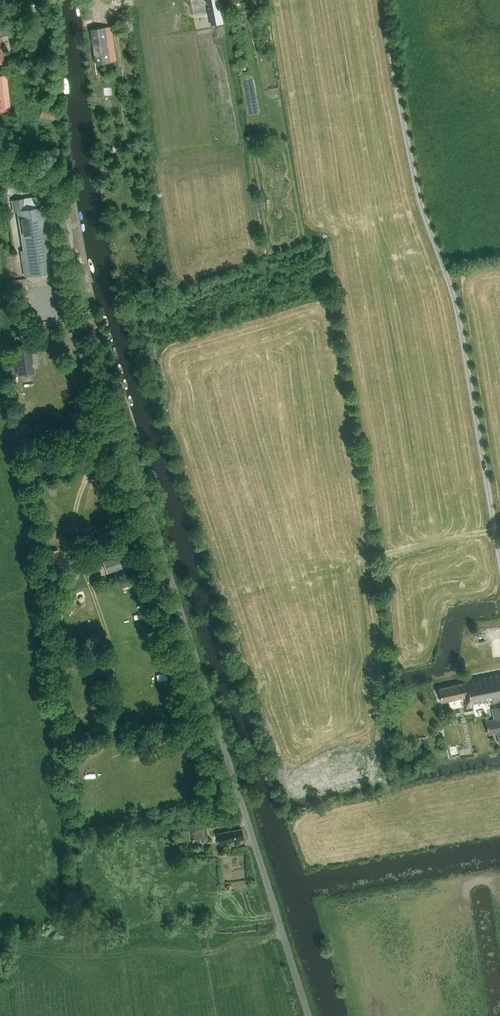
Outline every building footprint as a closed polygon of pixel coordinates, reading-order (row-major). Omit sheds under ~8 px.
[(234,26),(246,25),(245,17),(233,17),(234,26)] [(111,62),(107,37),(106,27),(91,29),(97,65),(111,62)] [(9,101),(6,74),(0,74),(0,102),(9,101)] [(10,109),(9,101),(0,102),(0,110),(10,109)] [(58,111),(42,105),(39,114),(58,122),(58,111)] [(46,206),(42,206),(40,195),(12,200),(14,211),(18,211),(25,250),(21,251),(23,259),(50,254),(45,222),(48,221),(46,206)] [(54,253),(50,254),(23,259),(25,276),(57,270),(54,253)] [(13,291),(28,289),(26,278),(11,280),(13,291)] [(14,344),(18,376),(35,374),(34,369),(33,369),(33,364),(34,364),(32,352),(34,352),(32,341),(22,342),(22,343),(14,344)] [(48,551),(50,563),(58,562),(56,550),(48,551)] [(128,554),(118,557),(122,568),(131,564),(128,554)] [(112,568),(113,571),(122,568),(118,557),(109,561),(110,563),(107,565),(108,569),(112,568)] [(464,680),(464,682),(438,688),(441,702),(465,696),(467,708),(473,707),(472,703),(491,699),(492,703),(497,702),(498,704),(499,704),(499,706),(492,708),(499,743),(499,672),(464,680)] [(208,841),(206,824),(200,825),(199,824),(192,825),(193,832),(191,832),(192,837),(194,837),(194,839),(192,839),(192,843),(208,841)] [(233,840),(244,838),(242,828),(233,830),(218,833),(220,844),(233,841),(233,840)]
